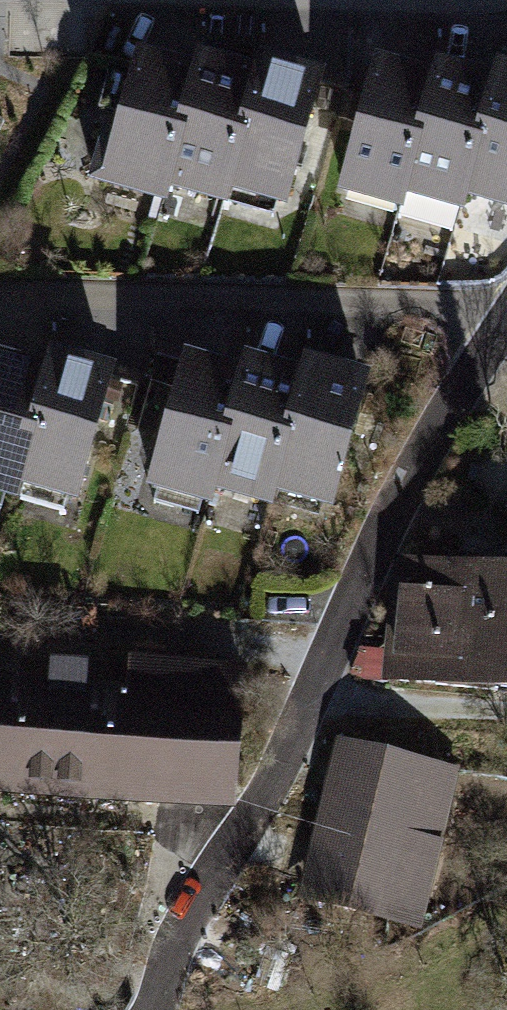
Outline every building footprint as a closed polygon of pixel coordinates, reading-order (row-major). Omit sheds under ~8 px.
[(171,193),(208,77),(150,59),(108,191),(166,210),(171,193)] [(231,195),(268,78),(213,60),(208,77),(171,193),(226,210),(231,195)] [(289,213),(330,82),(273,64),(268,78),(231,195),(289,213)] [(469,203),(505,87),(447,69),(442,87),(407,199),(465,217),(469,203)] [(407,199),(442,87),(388,70),(348,199),(402,216),(407,199)] [(505,87),(469,203),(506,214),(506,81),(505,87)] [(63,374),(3,354),(0,362),(0,499),(21,505),(26,489),(63,374)] [(215,492),(251,375),(199,359),(157,491),(210,507),(215,492)] [(84,507),(125,379),(68,360),(63,374),(26,489),(84,507)] [(281,495),(317,379),(256,361),(251,375),(215,492),(275,511),(281,495)] [(340,513),(380,385),(321,366),(317,379),(281,495),(340,513)] [(497,699),(505,623),(434,615),(440,566),(399,562),(386,687),(497,699)] [(440,566),(434,615),(505,623),(506,623),(506,573),(440,566)] [(505,623),(497,699),(506,700),(506,623),(505,623)] [(57,683),(7,681),(1,803),(240,816),(248,673),(58,663),(57,683)] [(464,773),(339,742),(299,907),(424,937),(464,773)]
